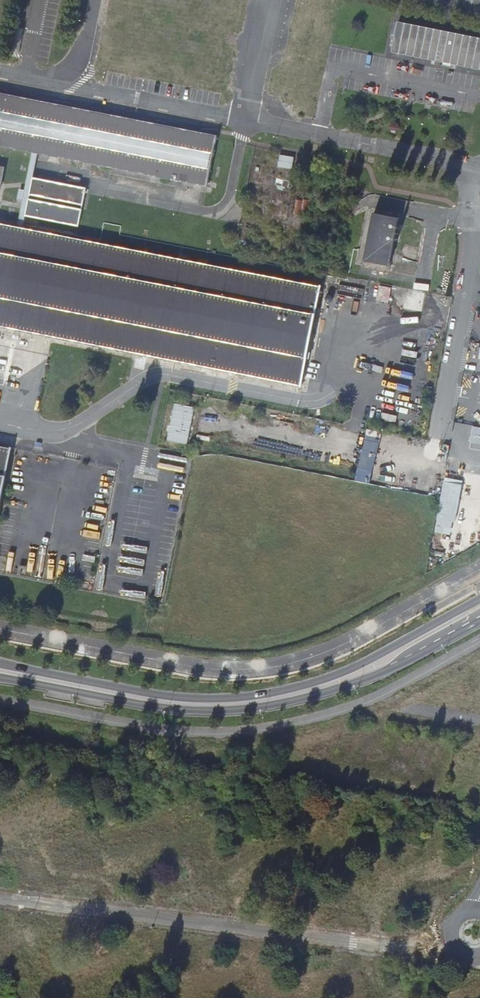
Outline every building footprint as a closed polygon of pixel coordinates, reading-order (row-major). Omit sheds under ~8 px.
[(398,23),(392,53),(479,71),(479,39),(398,23)] [(207,188),(217,137),(216,136),(216,137),(0,95),(0,146),(206,187),(206,188),(207,188)] [(294,158),(279,155),(277,168),(292,170),(294,158)] [(301,387),(321,287),(321,288),(22,229),(25,217),(78,227),(86,188),(32,178),(29,193),(20,191),(18,200),(23,202),(18,228),(0,225),(0,327),(301,387)] [(301,200),(301,201),(293,199),(290,214),(299,216),(299,215),(306,216),(308,201),(301,200)] [(389,267),(398,219),(373,214),(373,215),(374,215),(364,262),(363,269),(388,274),(389,267)] [(363,290),(339,285),(337,295),(361,300),(363,290)] [(391,288),(379,286),(376,301),(388,303),(391,288)] [(187,446),(194,409),(175,405),(167,441),(187,446)] [(12,449),(11,449),(0,447),(0,508),(12,449)]
